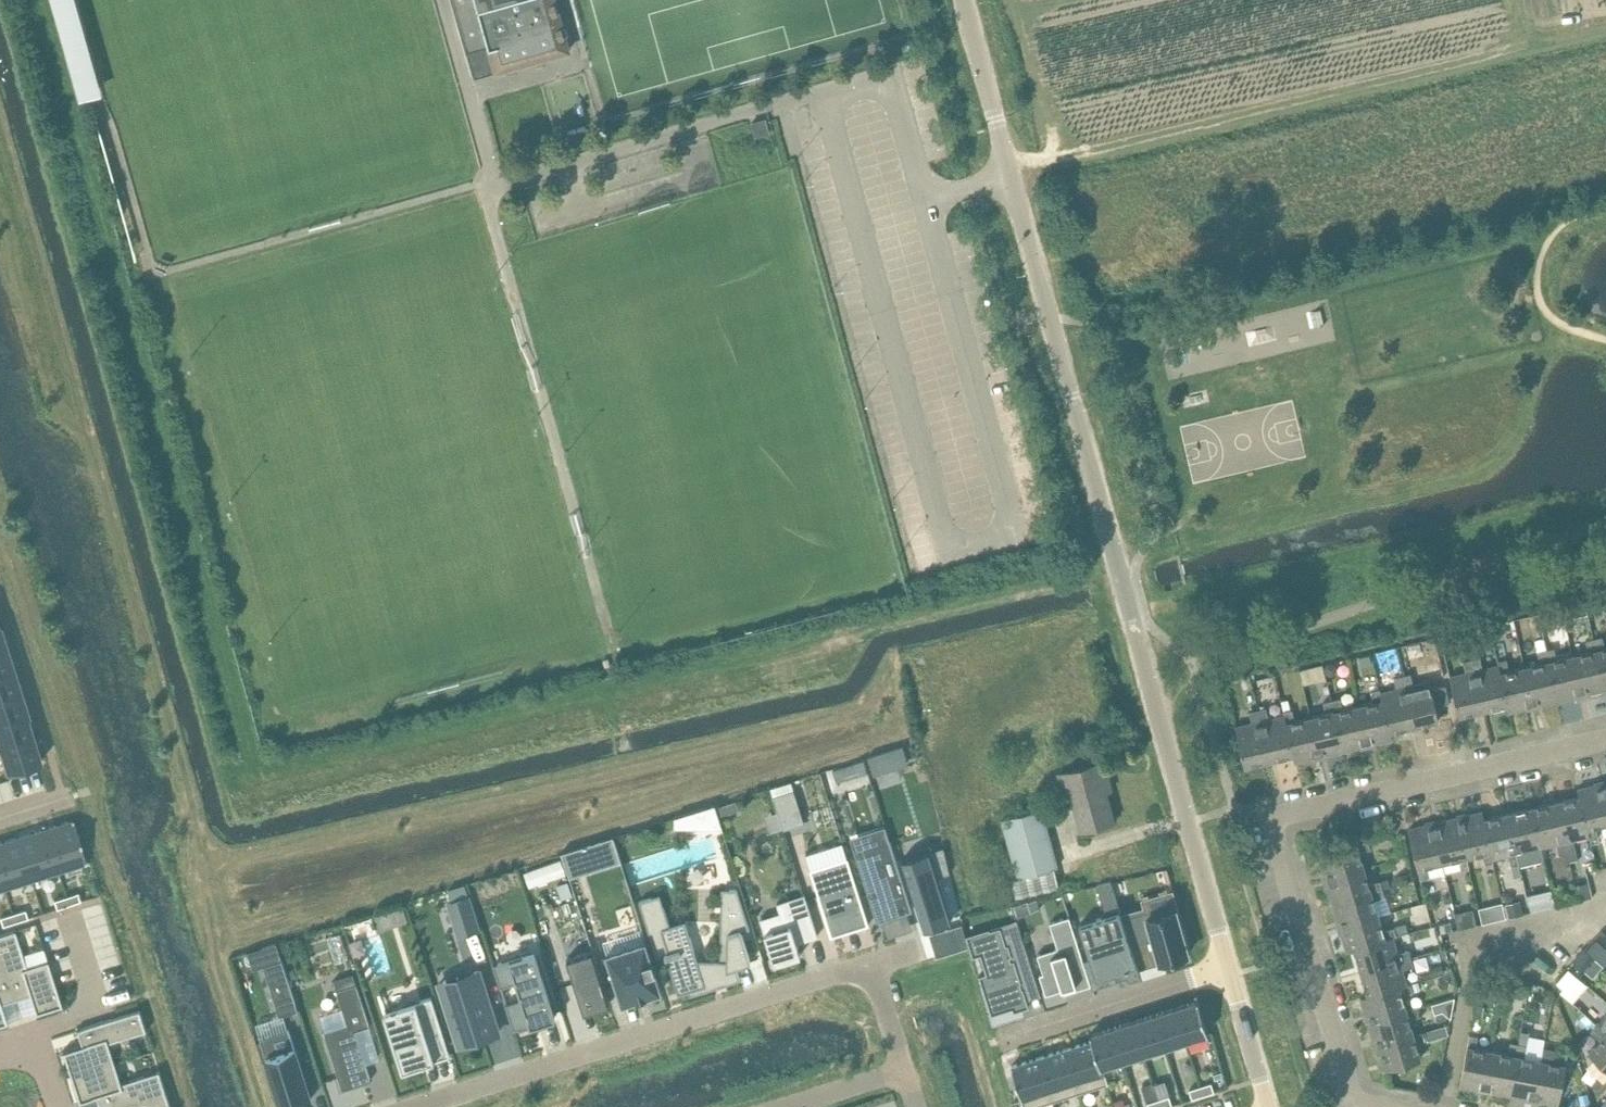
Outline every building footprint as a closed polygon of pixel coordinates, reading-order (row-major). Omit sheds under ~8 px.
[(82,101),(103,96),(76,0),(54,0),(82,101)] [(466,12),(478,8),(483,26),(489,47),(496,71),(569,50),(563,26),(555,0),(462,0),(466,12)] [(764,116),(751,120),(756,135),(756,136),(769,132),(766,122),(764,116)] [(1597,599),(1599,607),(1605,606),(1605,597),(1597,599)] [(1585,602),(1572,605),(1575,616),(1588,613),(1585,602)] [(1453,634),(1442,636),(1444,645),(1455,642),(1453,634)] [(1553,636),(1544,638),(1546,649),(1556,647),(1553,636)] [(1594,639),(1605,688),(1605,647),(1602,637),(1594,639)] [(1541,663),(1524,667),(1533,706),(1558,700),(1546,650),(1546,649),(1544,638),(1543,638),(1535,640),(1541,663)] [(1605,688),(1594,639),(1585,641),(1588,652),(1573,656),(1582,694),(1605,688)] [(1509,711),(1533,706),(1524,667),(1510,671),(1504,643),(1494,646),(1499,666),(1498,666),(1507,704),(1509,711)] [(1385,650),(1388,664),(1399,661),(1396,647),(1385,650)] [(0,650),(0,674),(12,671),(5,648),(0,650)] [(1554,648),(1546,650),(1558,700),(1582,694),(1573,656),(1557,659),(1554,648)] [(1369,655),(1358,658),(1360,665),(1371,663),(1369,655)] [(1483,709),(1507,704),(1498,666),(1483,670),(1480,657),(1471,659),(1483,709)] [(1483,709),(1471,659),(1463,661),(1466,674),(1450,677),(1459,715),(1483,709)] [(1327,663),(1325,667),(1326,672),(1330,675),(1335,673),(1337,669),(1336,664),(1332,662),(1327,663)] [(1316,680),(1327,677),(1324,664),(1313,666),(1316,680)] [(1404,676),(1403,676),(1415,726),(1439,720),(1430,680),(1414,684),(1409,664),(1401,666),(1404,676)] [(0,674),(0,699),(19,693),(12,671),(0,674)] [(1250,674),(1241,676),(1244,688),(1253,686),(1250,674)] [(1391,731),(1415,726),(1403,676),(1394,678),(1397,689),(1382,692),(1391,731)] [(1344,750),(1368,745),(1359,705),(1342,709),(1336,684),(1329,686),(1344,750)] [(1326,713),(1310,717),(1319,756),(1344,750),(1329,686),(1328,686),(1331,699),(1323,701),(1326,713)] [(1373,702),(1359,705),(1368,745),(1393,739),(1391,731),(1382,692),(1380,693),(1379,688),(1370,690),(1373,702)] [(0,699),(0,724),(29,715),(28,715),(27,715),(19,693),(0,699)] [(1264,708),(1257,710),(1269,760),(1293,754),(1284,716),(1267,720),(1264,708)] [(1245,766),(1269,760),(1257,710),(1249,712),(1251,723),(1236,726),(1245,766)] [(1284,716),(1293,754),(1295,762),(1319,756),(1310,717),(1293,721),(1291,710),(1283,711),(1284,716)] [(0,724),(0,749),(34,738),(27,716),(29,716),(29,715),(0,724)] [(0,749),(0,753),(6,772),(41,761),(34,738),(0,749)] [(864,760),(852,764),(856,775),(867,772),(864,760)] [(1080,829),(1092,826),(1113,820),(1102,780),(1108,779),(1103,761),(1058,774),(1065,798),(1071,796),(1080,829)] [(1605,823),(1605,799),(1602,783),(1578,789),(1579,796),(1589,835),(1591,835),(1592,839),(1600,837),(1597,825),(1605,823)] [(794,789),(773,796),(778,811),(783,828),(784,829),(792,827),(804,822),(794,789)] [(1579,796),(1556,802),(1568,852),(1569,860),(1578,857),(1574,839),(1589,835),(1579,796)] [(1560,854),(1568,852),(1556,802),(1532,808),(1541,847),(1557,843),(1560,854)] [(704,808),(704,825),(722,825),(715,804),(704,808)] [(728,805),(720,807),(723,814),(730,812),(728,805)] [(1044,808),(1001,818),(1016,876),(1012,877),(1016,896),(1057,886),(1053,868),(1058,867),(1044,808)] [(1532,808),(1508,813),(1520,865),(1529,863),(1544,859),(1541,847),(1532,808)] [(1482,811),(1458,817),(1467,856),(1483,852),(1485,863),(1493,861),(1493,858),(1484,819),(1482,811)] [(1520,865),(1508,813),(1484,819),(1493,858),(1510,854),(1513,866),(1510,867),(1512,877),(1521,874),(1519,865),(1520,865)] [(1469,867),(1467,856),(1458,817),(1433,823),(1442,861),(1458,857),(1461,869),(1469,867)] [(73,819),(45,828),(59,872),(87,863),(73,819)] [(1442,861),(1433,823),(1409,829),(1421,878),(1429,876),(1426,865),(1442,861)] [(45,828),(18,836),(32,880),(59,872),(45,828)] [(0,842),(0,873),(5,889),(32,880),(18,836),(0,842)] [(613,836),(562,852),(564,858),(568,873),(620,857),(613,836)] [(890,840),(855,851),(858,861),(877,922),(912,910),(890,840)] [(1318,855),(1326,879),(1365,867),(1360,853),(1371,849),(1368,840),(1318,855)] [(942,847),(902,859),(919,911),(924,930),(925,929),(934,927),(951,921),(937,876),(950,872),(942,847)] [(832,937),(869,925),(848,857),(811,869),(832,937)] [(564,858),(525,871),(531,885),(568,873),(564,858)] [(1369,883),(1365,867),(1326,879),(1333,903),(1382,888),(1379,880),(1369,883)] [(1110,882),(1098,886),(1100,894),(1112,891),(1110,882)] [(611,889),(606,890),(612,907),(633,900),(627,883),(611,889)] [(1562,884),(1554,886),(1558,901),(1566,899),(1562,884)] [(1333,903),(1340,927),(1380,915),(1375,901),(1385,898),(1382,888),(1333,903)] [(660,894),(639,901),(657,958),(665,955),(666,957),(667,957),(678,993),(689,990),(690,995),(713,987),(712,983),(723,979),(730,977),(730,979),(731,982),(740,979),(737,968),(737,966),(751,962),(741,931),(750,928),(737,889),(730,889),(721,889),(721,913),(720,961),(698,960),(694,949),(695,949),(691,937),(690,937),(685,921),(670,926),(660,894)] [(79,892),(66,896),(69,905),(82,901),(79,892)] [(1536,893),(1527,895),(1531,911),(1540,909),(1536,893)] [(780,913),(760,919),(774,963),(801,955),(797,943),(818,936),(804,894),(777,903),(780,913)] [(66,896),(54,900),(57,908),(69,905),(66,896)] [(452,901),(448,903),(459,936),(479,929),(469,896),(461,899),(452,901)] [(553,904),(555,913),(576,910),(574,900),(553,904)] [(1520,900),(1506,903),(1509,918),(1524,914),(1520,900)] [(1027,902),(1014,906),(1018,916),(1031,912),(1027,902)] [(1189,948),(1177,903),(1129,916),(1137,944),(1152,939),(1159,962),(1189,953),(1187,949),(1189,948)] [(1489,921),(1502,918),(1499,903),(1485,906),(1489,921)] [(403,907),(395,910),(399,924),(408,921),(403,907)] [(1473,908),(1455,912),(1458,928),(1476,924),(1473,908)] [(25,909),(13,913),(15,922),(28,918),(25,909)] [(570,915),(574,929),(584,926),(580,912),(570,915)] [(1081,924),(1079,925),(1091,962),(1097,978),(1115,972),(1117,976),(1127,973),(1129,977),(1139,974),(1119,912),(1097,919),(1081,924)] [(13,913),(0,917),(3,926),(15,922),(13,913)] [(1384,929),(1380,915),(1340,927),(1347,951),(1354,949),(1391,938),(1397,936),(1394,926),(1384,929)] [(1058,948),(1037,954),(1041,966),(1043,973),(1042,974),(1040,974),(1046,994),(1050,993),(1063,989),(1073,986),(1071,980),(1070,979),(1073,978),(1074,978),(1075,978),(1072,969),(1071,966),(1076,964),(1080,963),(1082,962),(1082,963),(1083,964),(1084,963),(1069,916),(1050,922),(1058,948)] [(1452,921),(1439,924),(1441,932),(1453,929),(1452,921)] [(961,924),(950,928),(957,950),(968,947),(961,924)] [(1406,925),(1395,928),(1397,936),(1408,933),(1406,925)] [(989,928),(966,935),(973,956),(981,954),(981,955),(986,972),(979,975),(992,1014),(1008,1009),(1013,1008),(1014,1011),(1029,1006),(1027,1000),(1023,987),(1021,988),(1020,982),(1021,982),(1014,959),(1010,960),(1009,956),(1012,955),(1008,943),(1006,944),(1000,926),(990,930),(990,928),(989,928)] [(0,935),(0,953),(15,999),(29,995),(35,1013),(61,1005),(47,960),(46,961),(26,967),(14,930),(0,935)] [(659,982),(644,933),(603,946),(619,994),(659,982)] [(1391,938),(1354,949),(1361,972),(1411,957),(1409,950),(1395,954),(1391,938)] [(1023,939),(1014,942),(1021,964),(1030,961),(1023,939)] [(277,943),(262,948),(267,965),(282,960),(277,943)] [(1588,952),(1596,959),(1599,962),(1605,954),(1605,951),(1597,943),(1588,952)] [(1585,972),(1596,959),(1588,952),(1583,948),(1572,961),(1585,972)] [(502,961),(493,964),(500,987),(516,982),(522,999),(506,1004),(514,1030),(515,1029),(517,1028),(518,1028),(519,1030),(532,1026),(556,1018),(555,1017),(543,978),(542,979),(541,979),(537,969),(540,968),(536,957),(535,952),(529,954),(502,962),(502,961)] [(593,952),(568,960),(585,1013),(610,1005),(593,952)] [(6,1023),(0,1004),(15,999),(0,953),(0,1025),(6,1023)] [(1361,972),(1368,995),(1406,984),(1402,969),(1414,965),(1411,957),(1361,972)] [(267,965),(264,966),(279,1016),(298,1010),(282,960),(267,965)] [(1442,964),(1429,968),(1431,976),(1444,973),(1442,964)] [(1570,988),(1580,977),(1569,967),(1556,982),(1562,987),(1559,991),(1562,993),(1564,995),(1570,988)] [(461,990),(443,995),(459,1045),(481,1038),(499,1032),(497,1028),(479,970),(457,977),(461,990)] [(348,1024),(324,1031),(343,1089),(371,1080),(355,1030),(370,1025),(356,984),(353,973),(334,980),(337,990),(348,1024)] [(1506,979),(1503,992),(1511,994),(1517,990),(1519,982),(1506,979)] [(1418,981),(1409,984),(1412,992),(1421,990),(1418,981)] [(1406,984),(1368,995),(1361,997),(1368,1022),(1407,1011),(1402,995),(1412,992),(1409,984),(1406,985),(1406,984)] [(432,997),(384,1012),(403,1071),(435,1061),(432,1054),(446,1050),(448,1056),(450,1056),(432,997)] [(1455,997),(1432,1004),(1435,1014),(1443,1011),(1451,1017),(1455,997)] [(1176,1007),(1186,1040),(1208,1033),(1198,1000),(1176,1007)] [(1154,1014),(1165,1047),(1186,1040),(1176,1007),(1154,1014)] [(1368,1022),(1375,1045),(1414,1033),(1410,1020),(1420,1017),(1418,1007),(1407,1011),(1368,1022)] [(81,1046),(62,1051),(70,1077),(115,1062),(109,1043),(147,1030),(140,1010),(136,1011),(116,1017),(76,1030),(81,1046)] [(1133,1020),(1144,1054),(1165,1047),(1154,1014),(1133,1020)] [(1604,1019),(1597,1026),(1605,1034),(1605,1021),(1604,1019)] [(1133,1020),(1112,1027),(1122,1061),(1144,1054),(1133,1020)] [(1597,1026),(1593,1031),(1600,1038),(1588,1051),(1605,1067),(1605,1034),(1597,1026)] [(1090,1034),(1092,1040),(1100,1068),(1103,1067),(1122,1061),(1112,1027),(1090,1034)] [(1440,1027),(1430,1030),(1432,1039),(1443,1036),(1440,1027)] [(1492,1050),(1484,1090),(1509,1094),(1518,1046),(1521,1029),(1510,1027),(1507,1043),(1509,1044),(1507,1053),(1492,1050)] [(261,1038),(283,1106),(286,1106),(311,1099),(289,1029),(261,1038)] [(1425,1030),(1414,1033),(1375,1045),(1382,1070),(1421,1058),(1416,1042),(1427,1039),(1425,1030)] [(1460,1085),(1484,1090),(1492,1050),(1476,1047),(1478,1037),(1469,1035),(1460,1085)] [(1100,1068),(1092,1040),(1065,1049),(1079,1093),(1108,1083),(1103,1067),(1100,1068)] [(1509,1094),(1534,1099),(1541,1060),(1525,1057),(1526,1047),(1518,1046),(1509,1094)] [(1052,1101),(1079,1093),(1065,1049),(1038,1057),(1052,1101)] [(1557,1063),(1541,1060),(1534,1099),(1558,1104),(1565,1070),(1567,1059),(1568,1055),(1559,1053),(1557,1063)] [(1052,1101),(1038,1057),(1011,1066),(1024,1106),(1034,1106),(1052,1101)] [(1567,1059),(1565,1070),(1572,1071),(1574,1060),(1567,1059)] [(70,1077),(78,1102),(97,1096),(101,1106),(113,1106),(166,1090),(160,1071),(122,1083),(115,1062),(70,1077)] [(1211,1083),(1200,1087),(1203,1096),(1214,1092),(1211,1083)] [(1154,1084),(1142,1088),(1147,1104),(1158,1100),(1159,1100),(1158,1099),(1156,1091),(1154,1084)] [(1203,1096),(1200,1087),(1189,1090),(1192,1099),(1203,1096)] [(166,1090),(113,1106),(171,1106),(166,1090)] [(1173,1106),(1170,1097),(1160,1100),(1162,1106),(1172,1106),(1173,1106)]
